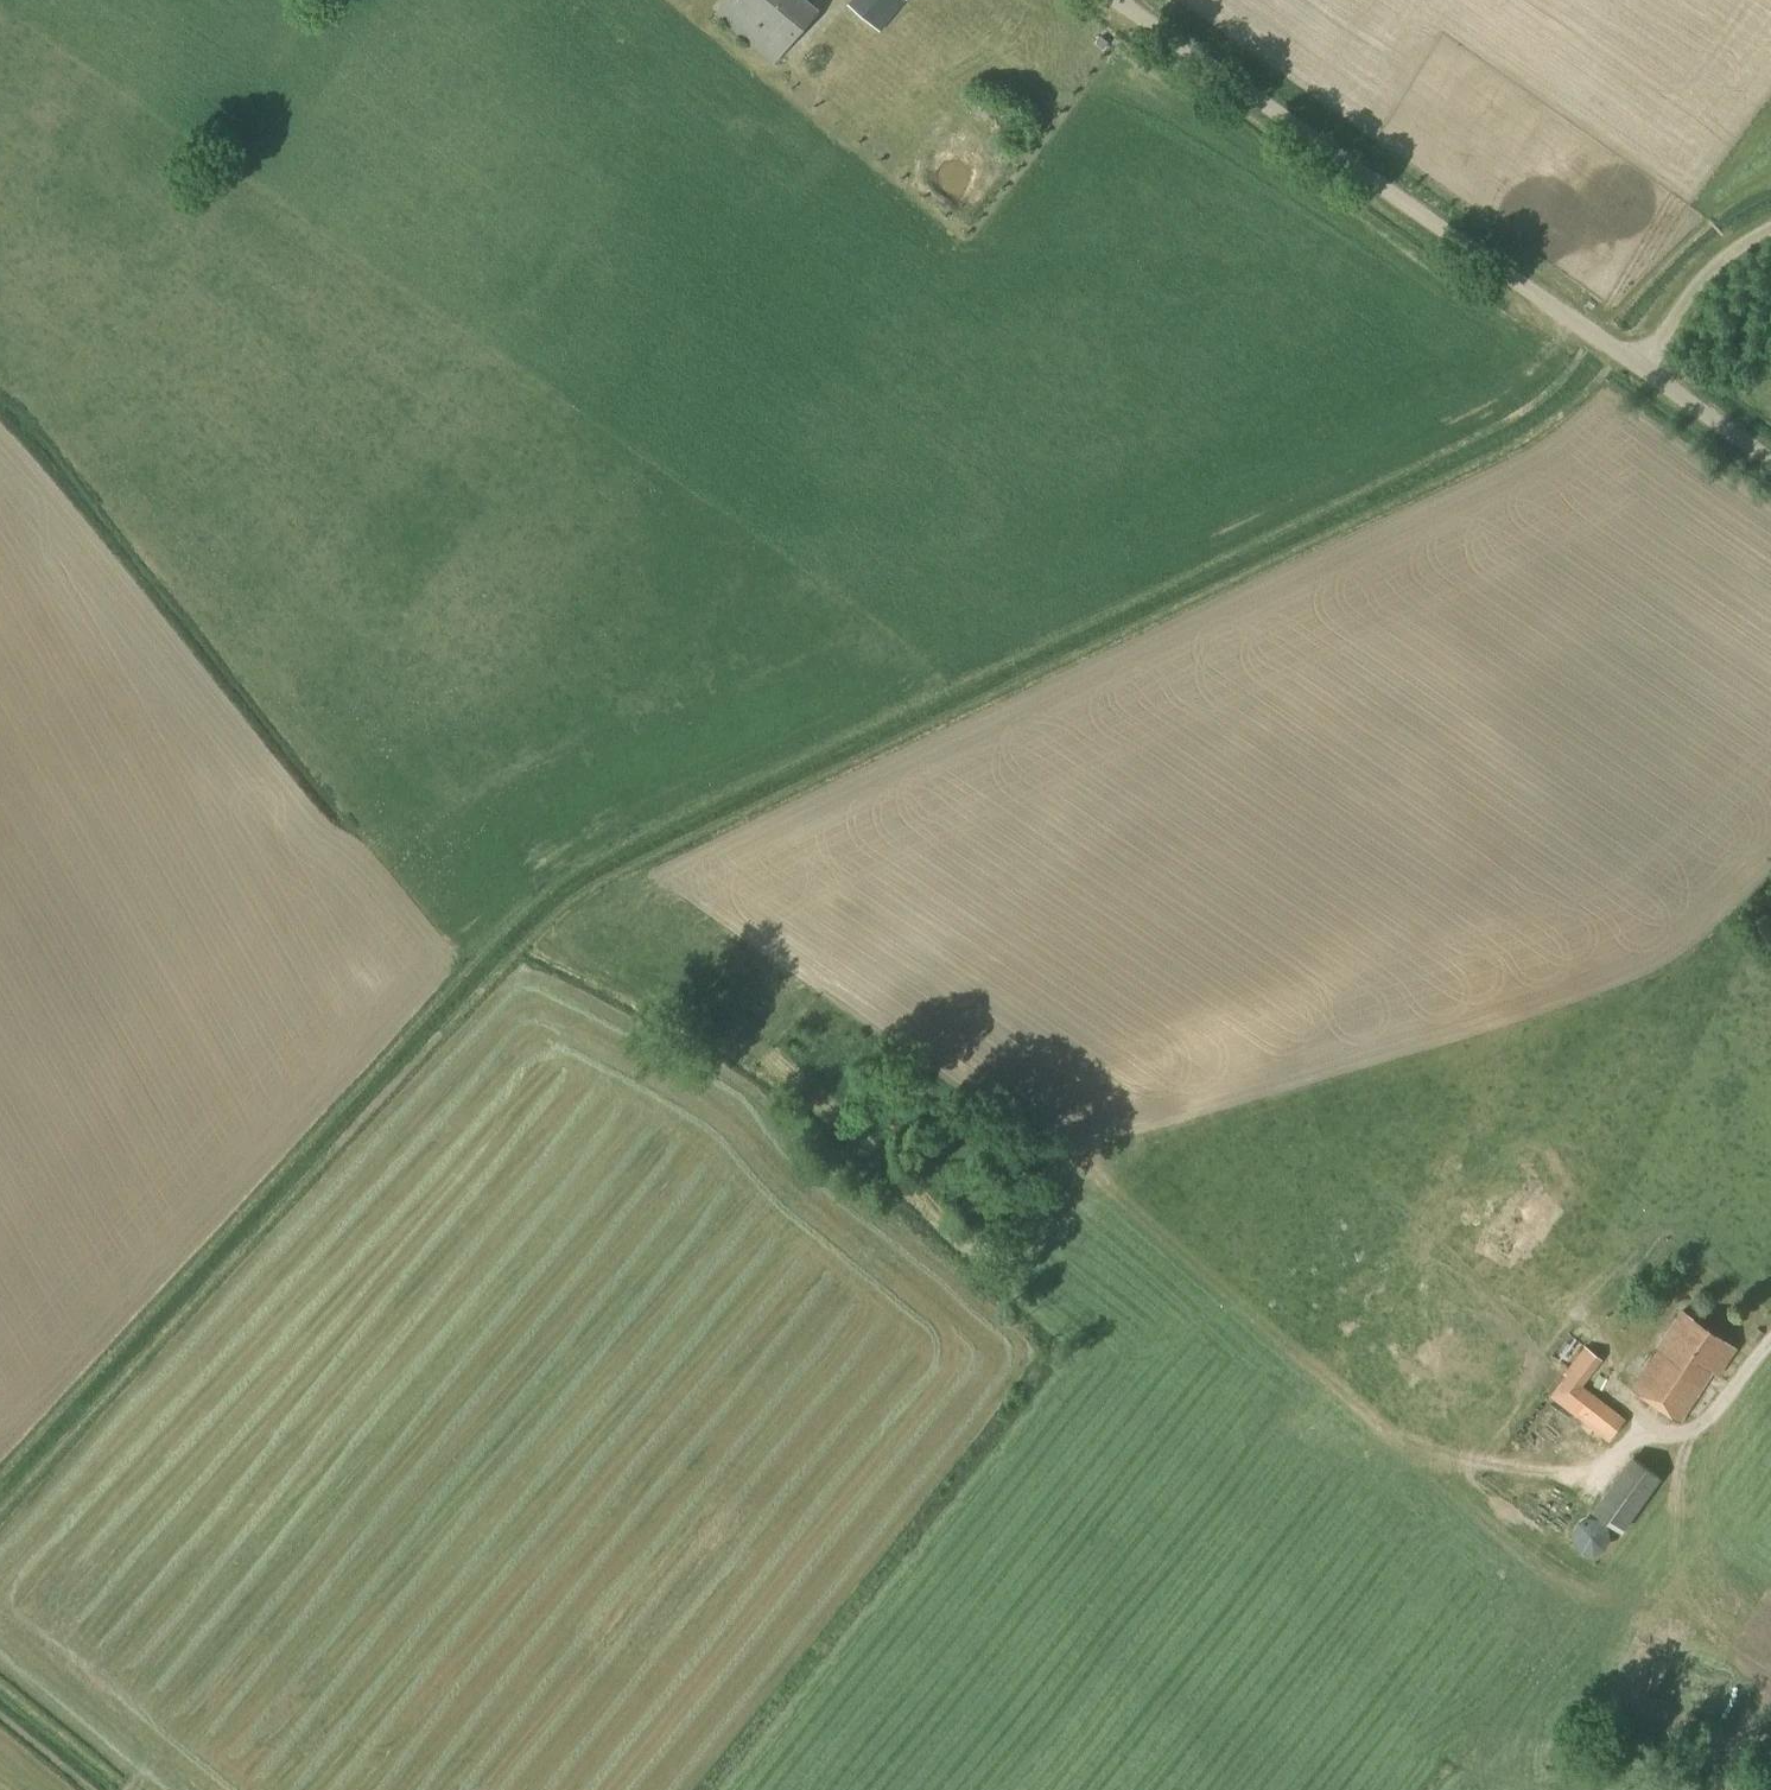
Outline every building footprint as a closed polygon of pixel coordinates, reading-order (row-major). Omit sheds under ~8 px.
[(820,10),(808,0),(727,0),(715,14),(774,65),(820,10)] [(907,0),(851,0),(847,5),(880,32),(907,0)] [(1718,1375),(1736,1349),(1681,1310),(1656,1347),(1659,1349),(1632,1388),(1680,1421),(1713,1371),(1718,1375)] [(1584,1345),(1547,1394),(1576,1417),(1593,1394),(1582,1385),(1602,1359),(1584,1345)] [(1567,1415),(1554,1422),(1563,1437),(1576,1430),(1567,1415)] [(1591,1511),(1622,1533),(1661,1478),(1631,1456),(1591,1511)] [(1593,1554),(1604,1549),(1609,1539),(1608,1528),(1600,1519),(1588,1516),(1577,1521),(1571,1531),(1573,1543),(1581,1552),(1593,1554)]
